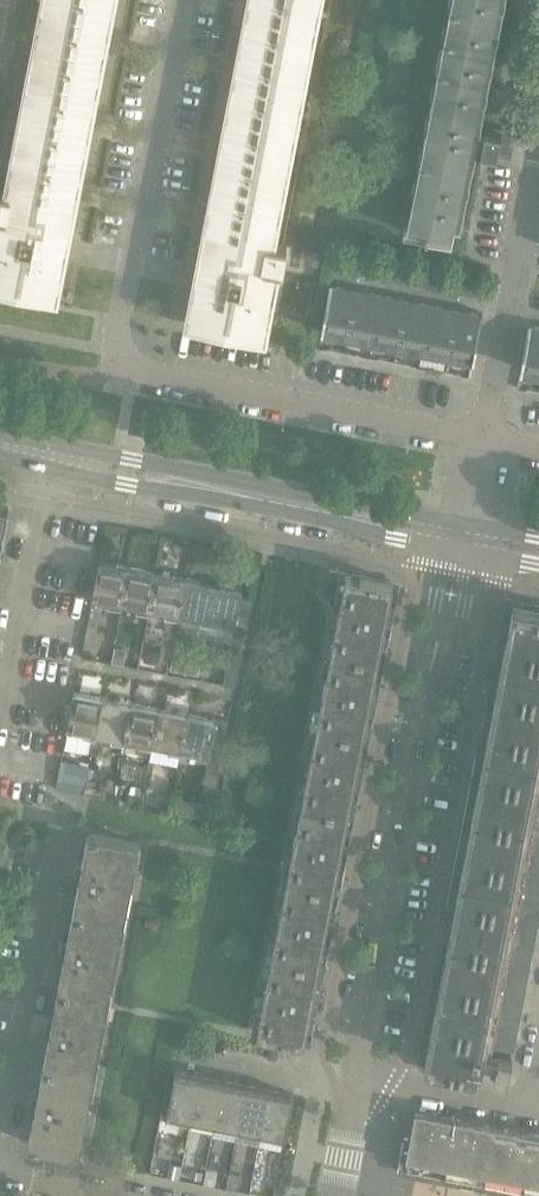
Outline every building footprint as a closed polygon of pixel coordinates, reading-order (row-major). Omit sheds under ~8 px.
[(28,94),(10,191),(0,189),(0,287),(54,297),(112,0),(46,0),(28,94)] [(207,233),(190,324),(262,338),(275,269),(282,270),(283,268),(282,267),(286,247),(287,247),(287,245),(271,242),(318,0),(252,0),(207,233)] [(504,0),(452,0),(409,225),(426,228),(425,235),(429,236),(429,234),(451,238),(454,223),(461,225),(475,149),(506,155),(510,133),(480,127),(504,0)] [(319,258),(307,255),(305,264),(318,266),(319,258)] [(346,262),(344,272),(360,275),(362,264),(346,262)] [(377,267),(362,264),(360,275),(375,278),(377,267)] [(397,271),(395,282),(410,285),(412,274),(397,271)] [(427,277),(412,274),(410,285),(425,288),(427,277)] [(447,281),(445,291),(460,294),(462,284),(447,281)] [(333,285),(331,284),(322,330),(324,330),(324,329),(348,334),(357,290),(333,286),(333,285)] [(477,287),(462,284),(460,294),(475,297),(477,287)] [(382,295),(357,290),(348,334),(374,338),(382,295)] [(407,300),(382,295),(374,338),(399,343),(407,300)] [(432,305),(407,300),(399,343),(424,348),(432,305)] [(457,310),(432,305),(424,348),(449,353),(457,310)] [(481,314),(457,310),(449,353),(473,358),(473,359),(475,359),(483,314),(482,313),(481,314)] [(521,370),(523,370),(523,369),(538,372),(538,327),(531,326),(531,325),(529,324),(521,370)] [(6,526),(9,508),(0,506),(0,555),(6,526)] [(93,599),(124,606),(131,567),(100,561),(93,599)] [(158,573),(131,567),(124,606),(151,611),(158,573)] [(393,582),(330,570),(325,593),(342,597),(331,651),(378,660),(393,582)] [(187,578),(158,573),(151,611),(180,616),(187,578)] [(214,583),(187,578),(180,616),(206,622),(214,583)] [(242,589),(214,583),(206,622),(234,627),(233,633),(245,635),(252,601),(240,599),(242,589)] [(538,923),(538,609),(514,605),(425,1065),(476,1075),(477,1073),(483,1074),(485,1063),(479,1062),(482,1044),(514,1050),(538,923)] [(245,635),(233,633),(231,646),(243,648),(245,635)] [(147,645),(144,662),(159,664),(162,648),(147,645)] [(243,648),(231,646),(228,659),(240,661),(243,648)] [(378,660),(331,651),(317,726),(363,735),(378,660)] [(240,661),(228,659),(226,672),(238,674),(240,661)] [(238,674),(226,672),(223,685),(235,687),(238,674)] [(68,730),(99,736),(106,698),(75,692),(68,730)] [(134,703),(106,698),(99,736),(126,741),(134,703)] [(162,708),(134,703),(126,741),(154,747),(162,708)] [(189,714),(162,708),(154,747),(181,752),(189,714)] [(217,719),(189,714),(181,752),(209,757),(210,755),(213,741),(215,729),(217,719)] [(229,722),(217,719),(215,729),(227,731),(229,722)] [(363,735),(317,726),(302,801),(349,810),(363,735)] [(227,731),(215,729),(213,741),(224,744),(227,731)] [(224,744),(213,741),(210,755),(222,757),(224,744)] [(222,757),(210,755),(209,757),(207,767),(219,770),(222,757)] [(84,794),(90,766),(65,762),(62,778),(58,777),(56,789),(84,794)] [(219,770),(207,767),(205,779),(217,781),(219,770)] [(217,781),(205,779),(203,791),(215,794),(217,781)] [(170,811),(173,797),(146,791),(143,806),(170,811)] [(349,810),(302,801),(287,878),(334,887),(349,810)] [(200,806),(198,815),(213,818),(214,809),(200,806)] [(80,879),(73,912),(125,922),(140,843),(89,833),(82,866),(78,865),(75,879),(80,879)] [(334,887),(287,878),(272,955),(319,964),(334,887)] [(65,957),(59,986),(110,996),(125,922),(73,912),(67,943),(63,943),(60,956),(65,957)] [(319,964),(272,955),(257,1032),(304,1041),(319,964)] [(50,1034),(44,1066),(95,1076),(110,996),(59,986),(53,1021),(48,1020),(45,1033),(50,1034)] [(278,1052),(270,1050),(268,1059),(277,1060),(278,1052)] [(513,1059),(499,1056),(495,1079),(508,1081),(513,1059)] [(95,1076),(44,1066),(38,1098),(33,1097),(30,1110),(35,1111),(29,1144),(80,1154),(95,1076)] [(201,1077),(189,1074),(176,1072),(168,1114),(192,1119),(201,1077)] [(224,1081),(203,1077),(201,1077),(192,1119),(215,1123),(224,1081)] [(247,1086),(226,1082),(224,1081),(215,1123),(238,1128),(247,1086)] [(271,1090),(259,1088),(247,1086),(238,1128),(262,1132),(271,1090)] [(294,1095),(282,1092),(271,1090),(262,1132),(286,1137),(294,1095)] [(416,1111),(406,1167),(538,1193),(538,1135),(416,1111)] [(169,1164),(166,1178),(179,1180),(182,1167),(169,1164)] [(205,1170),(202,1185),(215,1187),(217,1173),(205,1170)] [(230,1173),(227,1188),(238,1191),(241,1175),(230,1173)]
